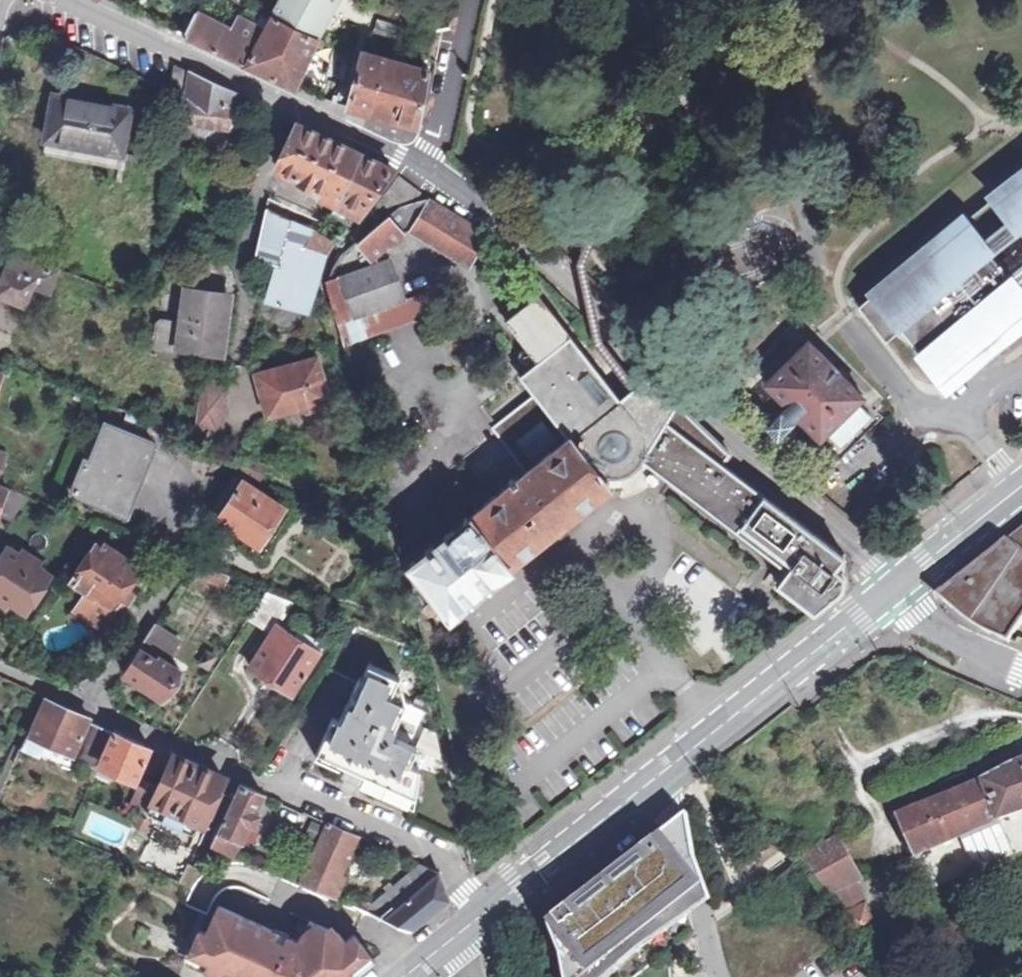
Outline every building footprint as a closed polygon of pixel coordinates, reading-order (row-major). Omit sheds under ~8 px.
[(244,66),(296,91),(321,39),(341,0),(279,0),(272,14),(264,28),(244,66)] [(197,11),(185,35),(216,52),(244,66),(264,28),(238,15),(231,29),(197,11)] [(381,19),(378,35),(403,42),(406,25),(381,19)] [(356,43),(340,104),(417,125),(430,63),(356,43)] [(336,47),(328,74),(345,80),(352,55),(336,47)] [(186,122),(230,128),(235,93),(189,71),(175,65),(174,78),(172,88),(171,100),(185,102),(186,96),(190,97),(186,122)] [(334,95),(332,102),(340,104),(340,97),(334,95)] [(54,96),(46,141),(121,154),(119,169),(127,169),(130,152),(122,150),(130,109),(54,96)] [(230,128),(186,122),(184,140),(228,146),(230,128)] [(345,145),(295,122),(272,174),(320,194),(345,145)] [(121,154),(46,141),(42,155),(119,169),(121,154)] [(332,201),(328,208),(360,224),(389,167),(345,145),(320,194),(332,201)] [(421,190),(398,174),(377,203),(382,209),(418,196),(421,190)] [(966,222),(962,218),(858,305),(887,339),(902,327),(951,382),(1021,326),(1021,179),(966,222)] [(267,190),(264,207),(316,229),(327,216),(267,190)] [(237,193),(234,205),(245,207),(247,195),(237,193)] [(469,266),(487,234),(480,230),(428,198),(399,206),(357,238),(372,255),(400,230),(408,227),(469,266)] [(316,229),(264,207),(252,255),(258,258),(257,296),(269,301),(306,311),(317,285),(328,255),(303,245),(312,234),(316,229)] [(335,244),(312,234),(303,245),(328,255),(335,244)] [(32,274),(50,280),(54,268),(3,250),(0,257),(6,259),(0,273),(0,294),(23,302),(32,274)] [(378,304),(401,297),(388,257),(341,271),(341,272),(328,276),(325,283),(340,339),(385,325),(378,304)] [(153,353),(177,357),(179,345),(218,352),(228,295),(186,289),(182,322),(164,318),(157,324),(153,353)] [(426,289),(401,297),(408,318),(433,310),(426,289)] [(378,304),(385,325),(408,318),(401,297),(378,304)] [(641,463),(678,403),(647,376),(636,385),(619,399),(538,297),(505,322),(537,362),(517,377),(533,395),(489,428),(493,433),(523,476),(573,438),(603,479),(610,474),(613,475),(618,475),(621,475),(623,475),(626,474),(629,473),(631,472),(633,471),(637,467),(641,463)] [(569,322),(582,339),(596,327),(581,313),(569,322)] [(8,359),(16,338),(0,332),(0,356),(8,359)] [(797,417),(817,438),(824,433),(838,448),(870,417),(855,402),(861,396),(808,340),(764,383),(785,405),(797,417)] [(286,370),(285,365),(254,374),(267,415),(326,398),(315,362),(286,370)] [(199,380),(190,427),(218,432),(227,385),(199,380)] [(728,451),(678,403),(641,463),(685,492),(785,568),(773,583),(809,612),(840,587),(844,581),(844,578),(846,554),(794,516),(796,513),(728,452),(728,451)] [(785,405),(780,410),(792,422),(797,417),(785,405)] [(792,422),(780,410),(769,420),(769,433),(781,432),(792,422)] [(91,499),(93,494),(109,501),(110,498),(123,503),(128,490),(132,491),(150,442),(104,424),(90,462),(84,459),(73,492),(91,499)] [(1021,446),(1021,433),(1014,439),(1020,447),(1021,446)] [(507,564),(608,485),(603,479),(573,438),(523,476),(477,511),(455,483),(439,496),(460,523),(407,564),(450,615),(510,568),(507,564)] [(242,480),(232,473),(207,512),(240,534),(255,544),(280,505),(242,480)] [(0,485),(0,513),(6,516),(21,493),(0,485)] [(1021,530),(1006,542),(1021,551),(1021,532),(1021,530)] [(1006,542),(940,594),(955,609),(959,612),(964,615),(979,626),(988,630),(996,634),(1008,641),(1021,621),(1021,551),(1006,542)] [(117,601),(126,589),(140,567),(106,544),(103,548),(97,544),(72,581),(88,591),(76,609),(109,631),(125,606),(117,601)] [(42,562),(23,550),(20,554),(8,546),(0,558),(0,593),(28,611),(51,574),(39,565),(42,562)] [(202,563),(197,573),(221,582),(225,572),(202,563)] [(133,594),(126,589),(117,601),(125,606),(133,594)] [(294,693),(320,651),(279,624),(294,601),(267,591),(250,618),(271,631),(249,663),(294,693)] [(165,660),(179,640),(154,624),(123,671),(163,697),(181,669),(165,660)] [(342,674),(358,681),(360,677),(364,678),(369,663),(400,676),(412,647),(354,629),(328,669),(342,674)] [(409,762),(417,746),(390,735),(406,702),(391,695),(400,676),(369,663),(364,678),(360,677),(358,681),(341,720),(332,716),(315,755),(408,797),(416,800),(420,767),(409,762)] [(90,716),(45,695),(28,732),(74,752),(89,720),(90,716)] [(99,766),(113,771),(115,765),(139,776),(152,747),(115,731),(98,723),(84,757),(83,774),(94,778),(99,766)] [(153,800),(200,821),(222,773),(174,752),(158,787),(144,780),(138,793),(153,800)] [(933,803),(923,809),(912,811),(900,814),(917,854),(1021,814),(1021,762),(933,803)] [(240,782),(217,832),(224,835),(226,829),(243,837),(263,792),(240,782)] [(200,821),(153,800),(147,812),(195,833),(200,821)] [(672,868),(685,903),(689,915),(700,908),(712,899),(697,857),(689,814),(677,823),(665,832),(672,868)] [(329,822),(314,853),(343,866),(358,835),(329,822)] [(224,835),(217,832),(212,844),(223,849),(229,837),(224,835)] [(566,976),(588,976),(638,935),(685,903),(672,868),(665,832),(549,924),(562,957),(566,976)] [(967,837),(968,851),(988,850),(987,836),(967,837)] [(243,844),(229,837),(223,849),(238,855),(243,844)] [(815,876),(827,891),(862,877),(838,839),(816,851),(801,860),(815,876)] [(343,866),(314,853),(302,881),(309,884),(326,892),(331,893),(343,866)] [(185,883),(193,887),(201,868),(190,863),(182,882),(185,883)] [(421,863),(364,907),(380,913),(387,907),(390,912),(439,871),(421,863)] [(387,907),(380,913),(412,927),(448,898),(439,871),(390,912),(387,907)] [(205,966),(222,974),(225,966),(240,973),(238,976),(349,976),(353,974),(348,967),(368,951),(353,933),(345,940),(339,932),(309,919),(300,940),(218,903),(206,931),(199,928),(189,950),(208,959),(205,966)] [(642,948),(689,915),(685,903),(638,935),(588,976),(609,976),(642,948)] [(879,927),(868,905),(843,913),(861,937),(879,927)] [(189,950),(186,958),(205,966),(208,959),(189,950)] [(368,951),(348,967),(353,974),(373,957),(368,951)] [(222,974),(229,976),(238,976),(240,973),(225,966),(222,974)]
